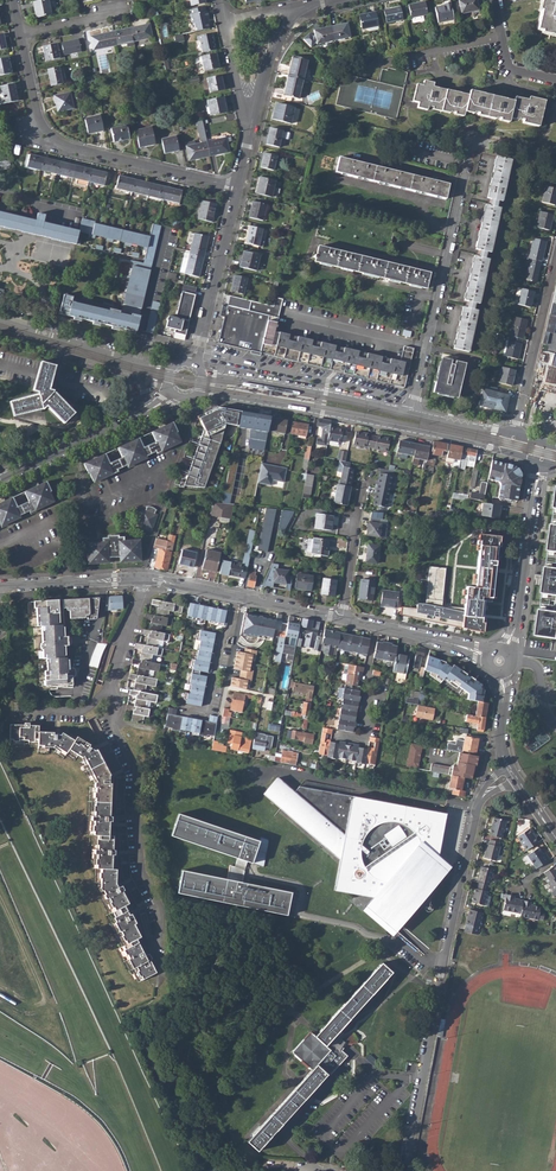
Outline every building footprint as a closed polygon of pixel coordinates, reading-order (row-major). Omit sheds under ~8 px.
[(36,18),(52,15),(49,0),(47,0),(33,3),(36,18)] [(460,14),(478,10),(476,0),(463,0),(458,1),(460,14)] [(555,37),(555,0),(541,0),(541,2),(543,3),(536,30),(541,31),(541,34),(555,37)] [(408,5),(411,18),(412,18),(425,15),(427,15),(424,2),(408,5)] [(434,7),(437,23),(453,19),(449,2),(442,4),(442,6),(434,7)] [(195,25),(197,32),(211,30),(210,24),(209,24),(208,20),(210,20),(209,12),(208,13),(206,6),(190,9),(193,21),(195,25)] [(384,10),(386,23),(402,19),(399,6),(392,7),(392,9),(384,10)] [(359,16),(362,33),(378,29),(375,12),(359,16)] [(131,27),(134,41),(153,37),(150,23),(131,27)] [(330,26),(333,40),(349,37),(346,23),(330,26)] [(313,30),(316,44),(333,40),(330,26),(313,30)] [(114,31),(117,45),(134,41),(131,27),(114,31)] [(91,36),(93,50),(117,45),(114,31),(91,36)] [(201,40),(203,52),(216,50),(213,33),(198,36),(198,40),(201,40)] [(175,37),(177,44),(185,42),(183,35),(175,37)] [(79,38),(62,42),(64,55),(82,52),(79,38)] [(43,46),(46,61),(60,57),(57,43),(43,46)] [(220,68),(217,54),(202,57),(203,62),(203,63),(205,71),(220,68)] [(12,73),(9,57),(0,59),(0,75),(12,73)] [(288,76),(303,79),(307,61),(293,57),(288,76)] [(48,69),(52,86),(63,83),(63,82),(66,81),(64,70),(60,71),(60,67),(48,69)] [(335,106),(396,120),(407,74),(388,69),(387,71),(382,70),(379,84),(350,77),(348,84),(341,83),(335,106)] [(208,78),(211,93),(225,90),(222,75),(208,78)] [(284,96),(298,99),(303,79),(288,76),(284,96)] [(4,103),(18,100),(14,83),(1,86),(2,90),(0,91),(0,102),(4,101),(4,103)] [(523,127),(538,131),(544,105),(529,101),(528,104),(515,101),(514,105),(469,94),(468,99),(432,91),(433,87),(423,85),(422,90),(417,89),(413,106),(418,107),(416,113),(426,115),(427,111),(463,120),(464,115),(509,126),(510,121),(523,124),(523,127)] [(54,96),(58,112),(73,109),(70,92),(54,96)] [(208,101),(212,115),(228,112),(225,97),(208,101)] [(272,120),(290,124),(294,108),(277,104),(275,112),(274,112),(272,120)] [(85,119),(88,131),(98,130),(98,131),(104,130),(101,113),(94,115),(95,117),(85,119)] [(202,141),(195,143),(194,140),(185,141),(189,159),(211,155),(207,140),(203,121),(198,122),(202,141)] [(113,131),(116,143),(132,140),(130,127),(113,131)] [(266,145),(279,148),(283,131),(271,128),(269,137),(268,136),(266,145)] [(137,133),(140,147),(155,143),(152,130),(137,133)] [(162,139),(166,157),(180,154),(176,136),(162,139)] [(207,140),(211,155),(230,151),(228,137),(213,140),(212,139),(207,140)] [(24,166),(40,170),(44,158),(27,154),(24,166)] [(261,168),(274,171),(277,157),(264,154),(261,168)] [(455,348),(470,351),(479,309),(475,308),(476,302),(480,302),(490,257),(486,256),(487,250),(492,250),(501,206),(497,205),(498,199),(502,200),(512,158),(497,155),(488,197),(492,197),(490,204),(486,203),(477,247),(481,248),(479,255),(475,254),(465,299),(470,300),(468,306),(464,305),(455,348)] [(335,172),(446,199),(450,184),(437,181),(438,177),(433,176),(432,176),(431,179),(400,172),(401,168),(397,167),(396,168),(395,170),(357,161),(358,158),(354,157),(352,157),(352,160),(339,157),(335,172)] [(40,170),(56,174),(60,161),(44,158),(40,170)] [(0,162),(0,166),(1,166),(2,170),(11,169),(10,160),(0,162)] [(56,174),(72,178),(76,165),(60,161),(56,174)] [(76,184),(87,186),(88,181),(91,169),(76,165),(72,178),(77,179),(76,184)] [(91,169),(88,181),(104,185),(107,173),(91,169)] [(116,188),(132,192),(135,179),(119,176),(116,188)] [(260,177),(256,193),(272,197),(273,189),(279,191),(281,183),(260,177)] [(132,192),(148,196),(151,183),(135,179),(132,192)] [(148,196),(163,199),(166,187),(151,183),(148,196)] [(555,204),(555,199),(555,188),(546,185),(542,201),(555,204)] [(163,199),(179,203),(182,191),(166,187),(163,199)] [(198,218),(212,222),(216,204),(202,200),(198,218)] [(250,218),(263,221),(266,205),(252,202),(251,209),(252,209),(250,218)] [(536,225),(549,228),(552,213),(540,210),(536,225)] [(75,244),(76,240),(79,230),(43,222),(45,215),(38,213),(36,220),(0,212),(0,226),(75,244)] [(153,224),(150,237),(95,224),(95,221),(82,218),(78,231),(89,233),(88,236),(94,238),(95,235),(107,238),(106,240),(112,242),(113,239),(125,242),(124,245),(131,246),(131,244),(145,247),(144,249),(147,250),(145,259),(153,261),(161,226),(153,224)] [(247,244),(258,247),(259,242),(262,230),(249,227),(247,238),(248,238),(247,244)] [(189,254),(204,258),(209,237),(194,233),(194,234),(190,234),(188,243),(192,244),(189,254)] [(531,258),(542,260),(547,240),(534,237),(529,257),(531,258)] [(315,261),(426,288),(429,274),(419,271),(419,269),(414,268),(413,270),(402,267),(402,265),(398,264),(397,266),(376,260),(376,259),(372,258),(372,259),(350,254),(350,252),(347,252),(346,253),(334,250),(335,249),(331,248),(330,249),(318,246),(315,261)] [(241,268),(256,272),(260,256),(243,252),(242,259),(243,260),(241,268)] [(188,260),(184,274),(199,278),(204,258),(189,254),(184,253),(183,259),(188,260)] [(525,279),(536,282),(542,260),(531,258),(525,279)] [(140,314),(151,265),(144,263),(131,260),(130,264),(133,264),(130,277),(127,276),(126,279),(130,280),(126,294),(123,293),(122,296),(125,297),(122,309),(140,314)] [(166,280),(175,282),(176,275),(168,273),(166,280)] [(232,293),(245,296),(249,280),(236,277),(232,293)] [(166,328),(186,332),(197,287),(184,284),(176,318),(168,316),(168,318),(167,318),(166,320),(167,321),(166,328)] [(534,291),(522,288),(518,287),(516,295),(520,296),(518,304),(530,307),(534,291)] [(64,293),(59,313),(136,332),(137,330),(140,316),(139,316),(122,312),(112,310),(113,304),(103,302),(103,304),(92,302),(92,300),(82,297),(82,299),(73,297),(73,295),(64,293)] [(154,301),(148,324),(155,326),(161,303),(154,301)] [(275,356),(405,387),(409,368),(410,364),(414,349),(403,346),(400,362),(274,332),(278,318),(228,305),(219,342),(229,345),(252,350),(251,353),(261,356),(262,353),(275,356)] [(512,335),(523,338),(527,319),(515,316),(510,335),(512,335)] [(148,324),(146,332),(153,334),(155,326),(148,324)] [(523,338),(512,335),(511,340),(509,340),(505,355),(518,358),(523,338)] [(434,391),(459,397),(467,362),(442,356),(434,391)] [(55,369),(43,365),(37,393),(33,400),(14,406),(18,417),(44,410),(50,411),(67,426),(75,415),(54,397),(51,393),(55,369)] [(499,382),(511,385),(515,369),(503,366),(499,382)] [(509,395),(481,389),(478,405),(505,411),(509,395)] [(199,418),(221,408),(217,407),(198,416),(199,418)] [(238,426),(241,411),(221,408),(199,418),(204,429),(184,485),(204,487),(222,439),(225,423),(238,426)] [(268,430),(271,417),(271,416),(241,411),(238,426),(238,427),(250,429),(249,448),(264,451),(268,430)] [(284,434),(287,420),(271,417),(268,430),(284,434)] [(322,427),(321,438),(318,438),(317,438),(316,445),(327,446),(328,440),(330,427),(331,421),(319,418),(317,426),(322,427)] [(128,467),(147,458),(146,456),(156,452),(157,453),(176,444),(176,442),(180,440),(177,432),(178,432),(173,422),(166,425),(159,428),(151,432),(156,441),(144,447),(139,438),(132,441),(125,444),(118,448),(122,457),(110,463),(105,453),(98,457),(92,460),(84,464),(88,473),(89,473),(93,481),(98,479),(99,480),(118,471),(117,470),(127,465),(128,467)] [(308,424),(293,422),(291,433),(299,435),(306,436),(308,424)] [(343,429),(330,427),(328,440),(340,442),(341,441),(345,442),(347,431),(342,430),(343,429)] [(353,444),(366,447),(366,446),(371,447),(373,436),(368,435),(368,434),(356,432),(353,444)] [(374,449),(387,451),(390,439),(377,436),(377,437),(373,436),(371,447),(375,448),(374,449)] [(397,452),(413,455),(416,444),(399,440),(399,442),(398,447),(397,452)] [(441,456),(442,450),(446,451),(447,444),(431,441),(429,447),(428,453),(441,456)] [(429,447),(416,444),(413,455),(412,463),(418,465),(419,459),(427,460),(427,458),(428,453),(429,447)] [(460,459),(462,453),(463,447),(449,444),(446,461),(449,462),(453,463),(459,464),(460,459)] [(466,460),(475,462),(477,450),(465,448),(464,453),(462,453),(460,459),(459,464),(458,468),(465,469),(465,466),(466,460)] [(345,462),(347,452),(339,450),(337,460),(339,460),(345,462)] [(435,459),(427,458),(427,460),(426,465),(434,466),(435,459)] [(338,484),(351,487),(354,468),(349,468),(351,463),(345,462),(339,460),(337,472),(342,473),(341,479),(339,479),(338,484)] [(515,466),(492,460),(488,479),(499,481),(500,485),(498,498),(517,501),(521,475),(519,472),(516,474),(514,471),(517,469),(515,466)] [(287,468),(261,463),(258,483),(272,485),(273,480),(284,482),(287,468)] [(380,468),(379,473),(377,484),(376,484),(375,488),(376,489),(390,492),(394,471),(380,468)] [(474,487),(478,469),(474,468),(469,488),(471,489),(472,487),(474,487)] [(306,474),(305,481),(304,486),(312,487),(314,475),(306,474)] [(4,522),(5,525),(21,517),(20,515),(29,511),(30,513),(50,504),(49,502),(54,500),(50,492),(52,491),(47,481),(39,485),(32,488),(24,492),(29,501),(18,507),(13,497),(0,503),(0,524),(4,522)] [(483,501),(487,484),(487,482),(481,481),(479,494),(471,492),(470,498),(467,498),(467,500),(474,501),(474,499),(483,501)] [(347,506),(351,487),(338,484),(337,484),(333,503),(347,506)] [(311,494),(312,487),(304,486),(303,493),(311,494)] [(387,508),(390,492),(376,489),(375,488),(374,493),(375,493),(373,505),(387,508)] [(536,633),(555,636),(555,495),(536,633)] [(210,515),(228,519),(231,519),(234,504),(222,503),(213,502),(210,515)] [(481,516),(499,518),(500,513),(501,505),(496,505),(483,503),(483,505),(481,516)] [(177,510),(181,510),(181,513),(186,514),(188,507),(186,506),(179,505),(178,505),(177,510)] [(143,509),(138,524),(152,530),(158,515),(155,514),(157,509),(152,507),(147,506),(146,510),(143,509)] [(276,509),(267,508),(258,550),(267,552),(276,509)] [(282,510),(278,530),(282,531),(293,511),(282,510)] [(368,526),(367,535),(380,537),(385,538),(387,524),(381,523),(381,519),(383,519),(384,513),(371,512),(370,518),(371,518),(370,522),(368,522),(368,523),(366,523),(366,526),(368,526)] [(314,528),(331,530),(333,516),(316,513),(314,528)] [(246,548),(252,549),(255,531),(250,530),(246,548)] [(169,534),(168,541),(161,568),(167,570),(176,536),(169,534)] [(492,594),(494,581),(497,547),(496,547),(496,541),(487,540),(487,541),(483,534),(480,536),(482,540),(482,546),(479,545),(477,570),(468,569),(469,566),(466,565),(466,568),(460,566),(459,566),(457,566),(454,567),(452,569),(450,572),(449,575),(449,580),(450,584),(453,587),(455,588),(459,589),(464,588),(464,590),(462,604),(461,604),(460,607),(464,607),(465,611),(481,614),(484,601),(492,602),(492,594)] [(119,557),(125,557),(125,562),(136,561),(136,559),(141,559),(141,550),(140,550),(139,539),(125,540),(125,537),(120,537),(120,535),(108,536),(108,538),(103,538),(103,541),(88,542),(88,553),(87,553),(88,562),(93,562),(93,564),(104,563),(104,558),(109,558),(119,557)] [(161,568),(168,541),(156,538),(154,544),(160,546),(159,548),(155,567),(161,568)] [(311,554),(326,556),(328,556),(329,546),(327,546),(328,540),(314,538),(311,554)] [(377,563),(380,546),(368,544),(366,562),(377,563)] [(246,548),(243,559),(249,560),(252,549),(246,548)] [(196,553),(182,549),(179,564),(193,567),(193,566),(196,553)] [(216,572),(221,553),(206,550),(202,567),(203,567),(211,569),(210,571),(216,572)] [(242,564),(223,560),(219,574),(228,576),(228,574),(245,578),(249,560),(243,559),(242,564)] [(278,564),(272,563),(267,572),(262,585),(273,587),(274,582),(286,584),(285,589),(290,590),(292,576),(288,575),(289,571),(278,569),(278,564)] [(445,589),(459,590),(464,590),(464,588),(459,589),(455,588),(453,587),(450,584),(449,580),(449,575),(450,572),(452,569),(454,567),(457,566),(459,566),(460,566),(466,568),(466,565),(448,563),(445,589)] [(311,591),(313,576),(297,574),(295,588),(311,591)] [(334,596),(336,580),(323,578),(321,594),(334,596)] [(359,598),(372,600),(373,593),(372,593),(373,588),(374,588),(375,581),(361,579),(359,598)] [(380,606),(397,608),(399,592),(383,590),(380,606)] [(110,610),(117,610),(117,609),(123,608),(122,604),(125,604),(126,595),(109,597),(110,603),(110,607),(110,610)] [(70,619),(85,618),(85,615),(87,615),(87,618),(93,617),(94,617),(96,607),(95,598),(63,600),(63,608),(66,608),(67,610),(70,611),(70,619)] [(160,606),(160,608),(158,608),(156,615),(168,618),(169,610),(182,613),(183,605),(152,599),(151,604),(158,606),(160,606)] [(41,626),(42,643),(43,649),(43,654),(44,654),(46,656),(47,659),(47,670),(45,670),(46,686),(73,687),(73,668),(69,668),(69,659),(66,659),(65,660),(65,657),(62,657),(62,655),(66,655),(65,645),(67,645),(67,636),(65,636),(64,627),(62,627),(60,627),(60,625),(57,625),(57,623),(62,622),(60,604),(59,605),(58,600),(36,601),(36,607),(36,608),(37,622),(38,622),(41,623),(41,626)] [(484,614),(481,614),(465,611),(428,602),(418,601),(417,607),(402,605),(401,614),(484,631),(486,619),(484,619),(484,614)] [(196,618),(199,605),(199,603),(195,602),(194,603),(189,603),(186,618),(192,619),(193,617),(196,618)] [(199,605),(196,618),(196,619),(201,621),(202,619),(205,620),(208,605),(204,604),(203,605),(199,605)] [(208,605),(205,620),(209,621),(208,622),(213,623),(214,622),(216,608),(213,607),(213,606),(208,605)] [(230,611),(226,610),(222,609),(222,608),(216,607),(216,608),(214,622),(218,622),(217,624),(227,626),(230,611)] [(273,637),(277,613),(272,612),(269,628),(270,628),(266,645),(260,673),(256,672),(255,679),(259,679),(258,687),(254,687),(252,691),(262,693),(263,687),(265,680),(272,641),(273,637)] [(149,630),(161,632),(162,624),(171,626),(173,619),(168,618),(156,615),(145,613),(144,619),(151,620),(153,620),(153,623),(151,622),(149,630)] [(285,636),(288,624),(282,622),(281,621),(282,614),(277,613),(273,637),(279,638),(278,642),(274,662),(277,663),(280,664),(281,660),(282,653),(284,644),(285,636)] [(286,659),(293,661),(298,632),(300,624),(293,623),(294,617),(289,616),(288,624),(285,636),(291,637),(289,645),(284,644),(282,653),(287,654),(286,659)] [(313,621),(303,618),(301,626),(311,628),(313,621)] [(268,630),(241,624),(238,637),(251,640),(250,644),(249,649),(259,651),(261,642),(265,643),(268,630)] [(304,646),(314,648),(314,649),(321,651),(321,650),(323,637),(317,636),(318,630),(311,628),(301,626),(300,632),(306,634),(305,639),(299,638),(297,646),(303,647),(304,646)] [(164,641),(169,642),(170,634),(161,632),(149,630),(142,629),(141,634),(148,635),(150,636),(150,638),(148,638),(146,645),(158,647),(162,648),(164,641)] [(340,634),(340,633),(324,629),(323,637),(321,650),(325,651),(326,650),(328,650),(330,654),(336,655),(337,649),(340,634)] [(197,633),(196,640),(215,643),(216,639),(214,638),(215,633),(210,632),(209,633),(208,631),(200,630),(200,633),(199,632),(197,633)] [(342,634),(340,634),(337,649),(342,650),(347,651),(350,635),(342,633),(342,634)] [(360,637),(350,635),(347,651),(352,652),(357,653),(360,637)] [(368,638),(360,637),(357,653),(356,654),(361,655),(362,654),(367,655),(370,640),(368,640),(368,638)] [(215,643),(196,640),(194,649),(198,650),(213,653),(215,643)] [(382,643),(377,641),(373,658),(384,660),(387,642),(383,641),(382,643)] [(392,643),(387,642),(384,660),(394,662),(395,660),(396,654),(397,646),(392,645),(392,643)] [(98,668),(103,651),(107,644),(102,643),(98,643),(92,656),(89,666),(98,668)] [(151,662),(153,654),(157,655),(162,656),(163,648),(162,648),(158,647),(146,645),(136,643),(135,648),(141,649),(143,650),(143,652),(141,652),(140,660),(151,662)] [(213,653),(198,650),(198,653),(196,653),(195,659),(209,662),(211,657),(212,658),(213,653)] [(394,662),(393,671),(392,671),(397,672),(406,674),(409,656),(396,654),(395,660),(394,662)] [(478,701),(483,702),(485,691),(481,688),(483,685),(471,677),(470,678),(467,675),(468,674),(455,665),(453,667),(447,663),(447,662),(428,655),(425,668),(425,670),(431,672),(431,674),(442,682),(444,678),(458,688),(459,686),(470,694),(469,699),(478,701)] [(418,671),(421,657),(418,656),(415,656),(413,670),(418,671)] [(141,665),(140,667),(138,667),(136,675),(148,677),(149,669),(154,670),(158,671),(160,664),(156,663),(155,663),(151,662),(140,660),(133,658),(132,663),(138,665),(141,665)] [(200,671),(202,670),(202,671),(208,672),(209,667),(210,667),(211,662),(209,662),(195,659),(192,659),(191,665),(193,666),(192,671),(193,671),(199,673),(200,673),(200,671)] [(279,669),(277,679),(277,682),(276,687),(279,688),(280,683),(281,684),(282,680),(281,680),(281,678),(282,678),(286,661),(281,660),(280,664),(279,669)] [(346,674),(344,684),(351,685),(357,686),(358,680),(357,680),(358,671),(362,672),(363,667),(347,664),(347,667),(348,667),(347,674),(346,674)] [(190,683),(205,686),(206,687),(207,682),(206,682),(207,676),(201,675),(200,676),(199,675),(200,673),(199,673),(193,671),(192,671),(191,676),(189,676),(189,677),(187,683),(190,683)] [(137,680),(137,683),(135,682),(133,690),(145,693),(145,692),(147,684),(156,686),(157,679),(152,678),(148,677),(136,675),(130,673),(128,679),(135,680),(137,680)] [(314,686),(291,681),(290,687),(293,688),(293,690),(301,692),(301,693),(304,694),(304,693),(306,693),(305,698),(312,699),(314,686)] [(205,686),(190,683),(190,684),(189,690),(190,690),(190,693),(204,696),(205,691),(204,691),(205,686)] [(344,684),(344,688),(342,698),(359,701),(359,702),(360,697),(359,697),(360,692),(351,690),(352,686),(351,685),(344,684)] [(134,706),(145,708),(147,701),(151,702),(156,703),(157,695),(145,693),(133,690),(130,690),(129,694),(136,696),(138,696),(138,699),(135,698),(134,706)] [(405,703),(418,705),(420,694),(420,692),(412,691),(411,698),(406,697),(405,703)] [(186,703),(193,704),(195,703),(196,705),(201,706),(202,701),(204,701),(204,696),(190,693),(186,692),(184,698),(186,700),(186,703)] [(234,693),(230,710),(241,712),(245,697),(252,699),(253,695),(245,694),(245,695),(234,693)] [(359,701),(342,698),(341,709),(357,712),(358,707),(359,701)] [(478,701),(475,716),(485,717),(488,703),(483,702),(478,701)] [(304,702),(301,714),(297,714),(297,712),(292,711),(291,713),(285,711),(284,715),(304,719),(308,719),(311,703),(304,702)] [(142,724),(144,716),(153,718),(155,710),(149,709),(145,708),(134,706),(127,704),(126,710),(133,711),(135,711),(135,714),(132,713),(131,721),(142,724)] [(433,720),(435,708),(422,706),(418,705),(416,715),(417,717),(433,720)] [(177,708),(169,707),(166,726),(172,727),(172,730),(186,732),(187,730),(193,731),(193,733),(207,736),(208,734),(215,735),(218,716),(210,715),(209,720),(176,715),(177,708)] [(357,712),(341,709),(339,719),(355,722),(356,717),(357,712)] [(465,721),(478,724),(477,729),(484,730),(485,717),(475,716),(467,714),(465,721)] [(355,722),(339,719),(337,729),(353,732),(354,727),(355,727),(356,722),(355,722)] [(13,747),(38,748),(38,749),(38,752),(49,753),(49,747),(49,745),(53,745),(57,748),(56,749),(54,752),(63,758),(66,754),(75,760),(78,755),(79,753),(83,756),(85,760),(83,760),(80,762),(90,781),(93,780),(95,779),(97,783),(99,783),(99,787),(96,787),(94,787),(89,787),(87,834),(92,835),(90,868),(94,868),(94,882),(101,883),(104,883),(104,884),(101,886),(100,887),(102,891),(104,890),(106,889),(108,892),(106,894),(100,897),(108,914),(106,915),(111,924),(110,925),(120,947),(117,949),(128,971),(130,970),(135,979),(140,977),(142,980),(155,973),(148,961),(145,962),(143,957),(145,955),(143,951),(141,952),(134,941),(139,938),(130,920),(134,918),(131,913),(129,914),(128,915),(123,906),(125,905),(127,904),(120,892),(123,891),(124,890),(122,885),(118,887),(114,889),(112,885),(114,884),(114,869),(112,869),(110,869),(110,859),(107,859),(107,856),(110,856),(110,855),(112,855),(115,855),(115,850),(113,850),(111,850),(111,836),(109,835),(107,835),(107,826),(104,826),(104,823),(107,823),(107,821),(109,821),(112,821),(112,816),(108,816),(109,788),(111,788),(111,783),(109,783),(109,780),(107,780),(107,776),(108,776),(95,750),(94,750),(93,751),(90,749),(91,748),(89,746),(90,744),(86,742),(85,744),(76,738),(74,740),(73,742),(68,739),(61,734),(61,735),(60,736),(56,735),(56,734),(54,734),(54,732),(49,732),(49,734),(39,734),(39,732),(39,728),(29,727),(29,725),(30,723),(24,723),(24,725),(24,727),(23,727),(23,730),(20,730),(20,727),(10,726),(9,741),(13,741),(13,747)] [(332,729),(323,727),(318,751),(318,754),(327,756),(328,752),(330,742),(330,740),(325,739),(326,733),(331,734),(332,729)] [(286,738),(304,741),(303,742),(312,744),(314,734),(288,730),(286,738)] [(231,748),(249,752),(251,742),(240,739),(242,732),(235,731),(235,734),(233,734),(230,734),(228,743),(232,744),(231,748)] [(74,740),(62,733),(61,734),(68,739),(73,742),(74,740)] [(271,747),(273,736),(266,735),(265,736),(255,734),(253,745),(254,745),(253,749),(265,751),(266,746),(271,747)] [(479,739),(465,736),(464,740),(456,739),(455,744),(448,742),(446,750),(459,752),(462,753),(463,751),(476,753),(479,739)] [(380,739),(370,737),(369,742),(375,743),(374,748),(368,747),(368,749),(366,760),(365,763),(375,765),(380,739)] [(212,750),(225,752),(226,747),(218,746),(218,741),(213,740),(212,750)] [(349,743),(340,741),(339,744),(337,754),(337,758),(346,759),(347,756),(349,743)] [(339,744),(330,742),(328,752),(327,756),(327,757),(337,759),(337,758),(337,754),(339,744)] [(359,745),(349,743),(347,756),(346,759),(356,761),(356,758),(358,747),(359,745)] [(418,769),(422,748),(425,749),(425,746),(411,743),(407,766),(418,769)] [(368,749),(358,747),(356,758),(356,761),(355,763),(365,764),(365,763),(366,760),(368,749)] [(95,750),(108,776),(109,775),(110,775),(97,749),(95,750)] [(298,753),(282,750),(281,753),(281,757),(275,756),(274,761),(280,762),(291,764),(291,763),(291,761),(296,761),(298,753)] [(473,774),(478,761),(480,756),(462,753),(459,752),(457,762),(450,767),(431,763),(430,771),(451,775),(465,777),(472,779),(473,774)] [(462,790),(465,777),(451,775),(448,789),(453,790),(452,794),(464,796),(465,791),(462,790)] [(313,835),(340,859),(334,890),(373,897),(361,910),(392,936),(418,906),(432,889),(451,867),(438,856),(446,813),(299,786),(294,792),(277,778),(267,790),(316,832),(313,835)] [(316,832),(267,790),(264,793),(313,835),(316,832)] [(179,813),(171,835),(237,858),(235,866),(230,865),(227,879),(182,870),(177,892),(288,915),(292,892),(242,882),(244,872),(244,870),(247,861),(263,867),(268,840),(267,839),(261,836),(259,841),(179,813)] [(501,838),(506,820),(494,818),(489,835),(501,838)] [(526,850),(538,842),(529,828),(517,837),(526,850)] [(496,861),(500,847),(498,846),(500,842),(490,839),(489,844),(487,843),(483,858),(496,861)] [(527,855),(536,869),(550,859),(545,852),(543,854),(542,852),(539,847),(527,855)] [(554,865),(544,872),(549,880),(547,882),(553,891),(555,889),(555,869),(554,865)] [(489,885),(493,869),(487,868),(481,866),(480,871),(481,872),(479,877),(478,877),(477,882),(478,882),(488,885),(489,885)] [(474,897),(473,897),(472,902),(484,905),(488,891),(486,891),(487,887),(490,888),(491,886),(489,885),(488,885),(478,882),(476,888),(475,888),(474,894),(475,894),(474,897)] [(432,889),(418,906),(425,907),(425,906),(426,905),(427,904),(429,904),(432,889)] [(120,892),(127,904),(129,903),(123,891),(120,892)] [(503,910),(520,913),(521,913),(523,900),(519,899),(518,899),(514,899),(514,898),(515,896),(506,894),(505,898),(503,910)] [(520,916),(538,920),(538,919),(543,920),(544,913),(539,912),(540,907),(531,905),(531,902),(523,900),(521,913),(520,916)] [(470,909),(464,932),(477,935),(480,934),(481,929),(478,928),(482,913),(470,909)] [(130,920),(139,938),(141,937),(134,924),(136,923),(134,918),(130,920)] [(145,962),(148,961),(155,973),(157,972),(150,960),(152,959),(149,953),(145,955),(143,957),(145,962)] [(347,1056),(330,1040),(337,1033),(392,972),(382,963),(320,1031),(323,1035),(319,1040),(310,1032),(292,1052),(312,1070),(247,1141),(258,1150),(327,1074),(329,1076),(347,1056)] [(470,1085),(471,1076),(463,1075),(462,1084),(470,1085)] [(483,1087),(482,1096),(490,1096),(491,1088),(483,1087)] [(457,1156),(459,1147),(450,1146),(449,1155),(457,1156)] [(472,1170),(480,1170),(481,1164),(472,1162),(470,1170),(472,1170)]
